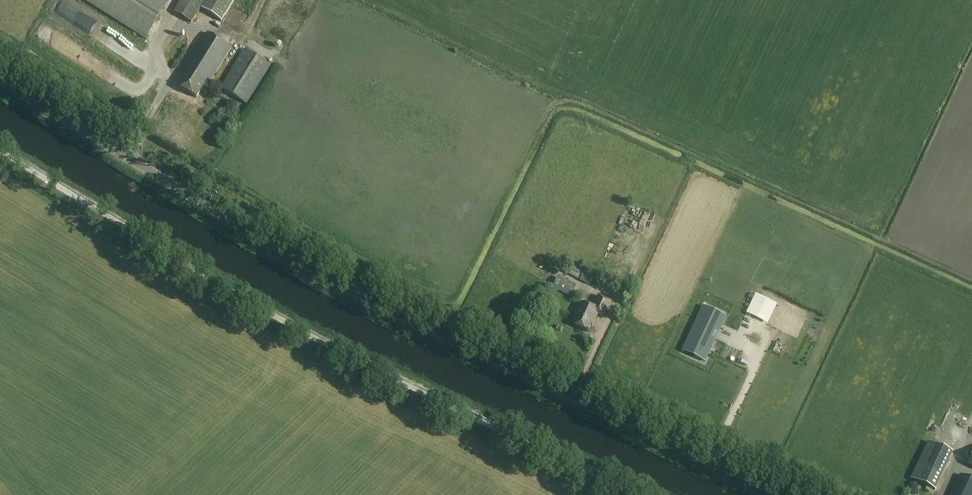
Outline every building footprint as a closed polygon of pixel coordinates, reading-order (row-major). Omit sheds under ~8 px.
[(171,0),(83,0),(146,40),(171,0)] [(206,0),(182,0),(174,13),(191,24),(206,0)] [(236,0),(207,0),(201,9),(222,22),(236,0)] [(52,46),(57,37),(43,29),(38,38),(52,46)] [(210,82),(231,49),(207,34),(186,68),(187,73),(178,87),(196,98),(207,80),(210,82)] [(247,105),(271,67),(245,50),(221,89),(247,105)] [(579,280),(582,272),(572,267),(568,275),(579,280)] [(589,286),(595,275),(586,270),(581,281),(589,286)] [(572,297),(577,286),(558,278),(553,289),(572,297)] [(603,318),(612,302),(599,295),(594,306),(583,301),(575,316),(577,317),(574,325),(588,332),(592,325),(593,325),(598,316),(603,318)] [(705,308),(684,352),(703,361),(714,339),(709,337),(713,329),(715,330),(717,331),(724,316),(705,308)] [(935,490),(953,453),(929,442),(912,479),(935,490)] [(961,475),(951,494),(971,494),(971,480),(961,475)]
